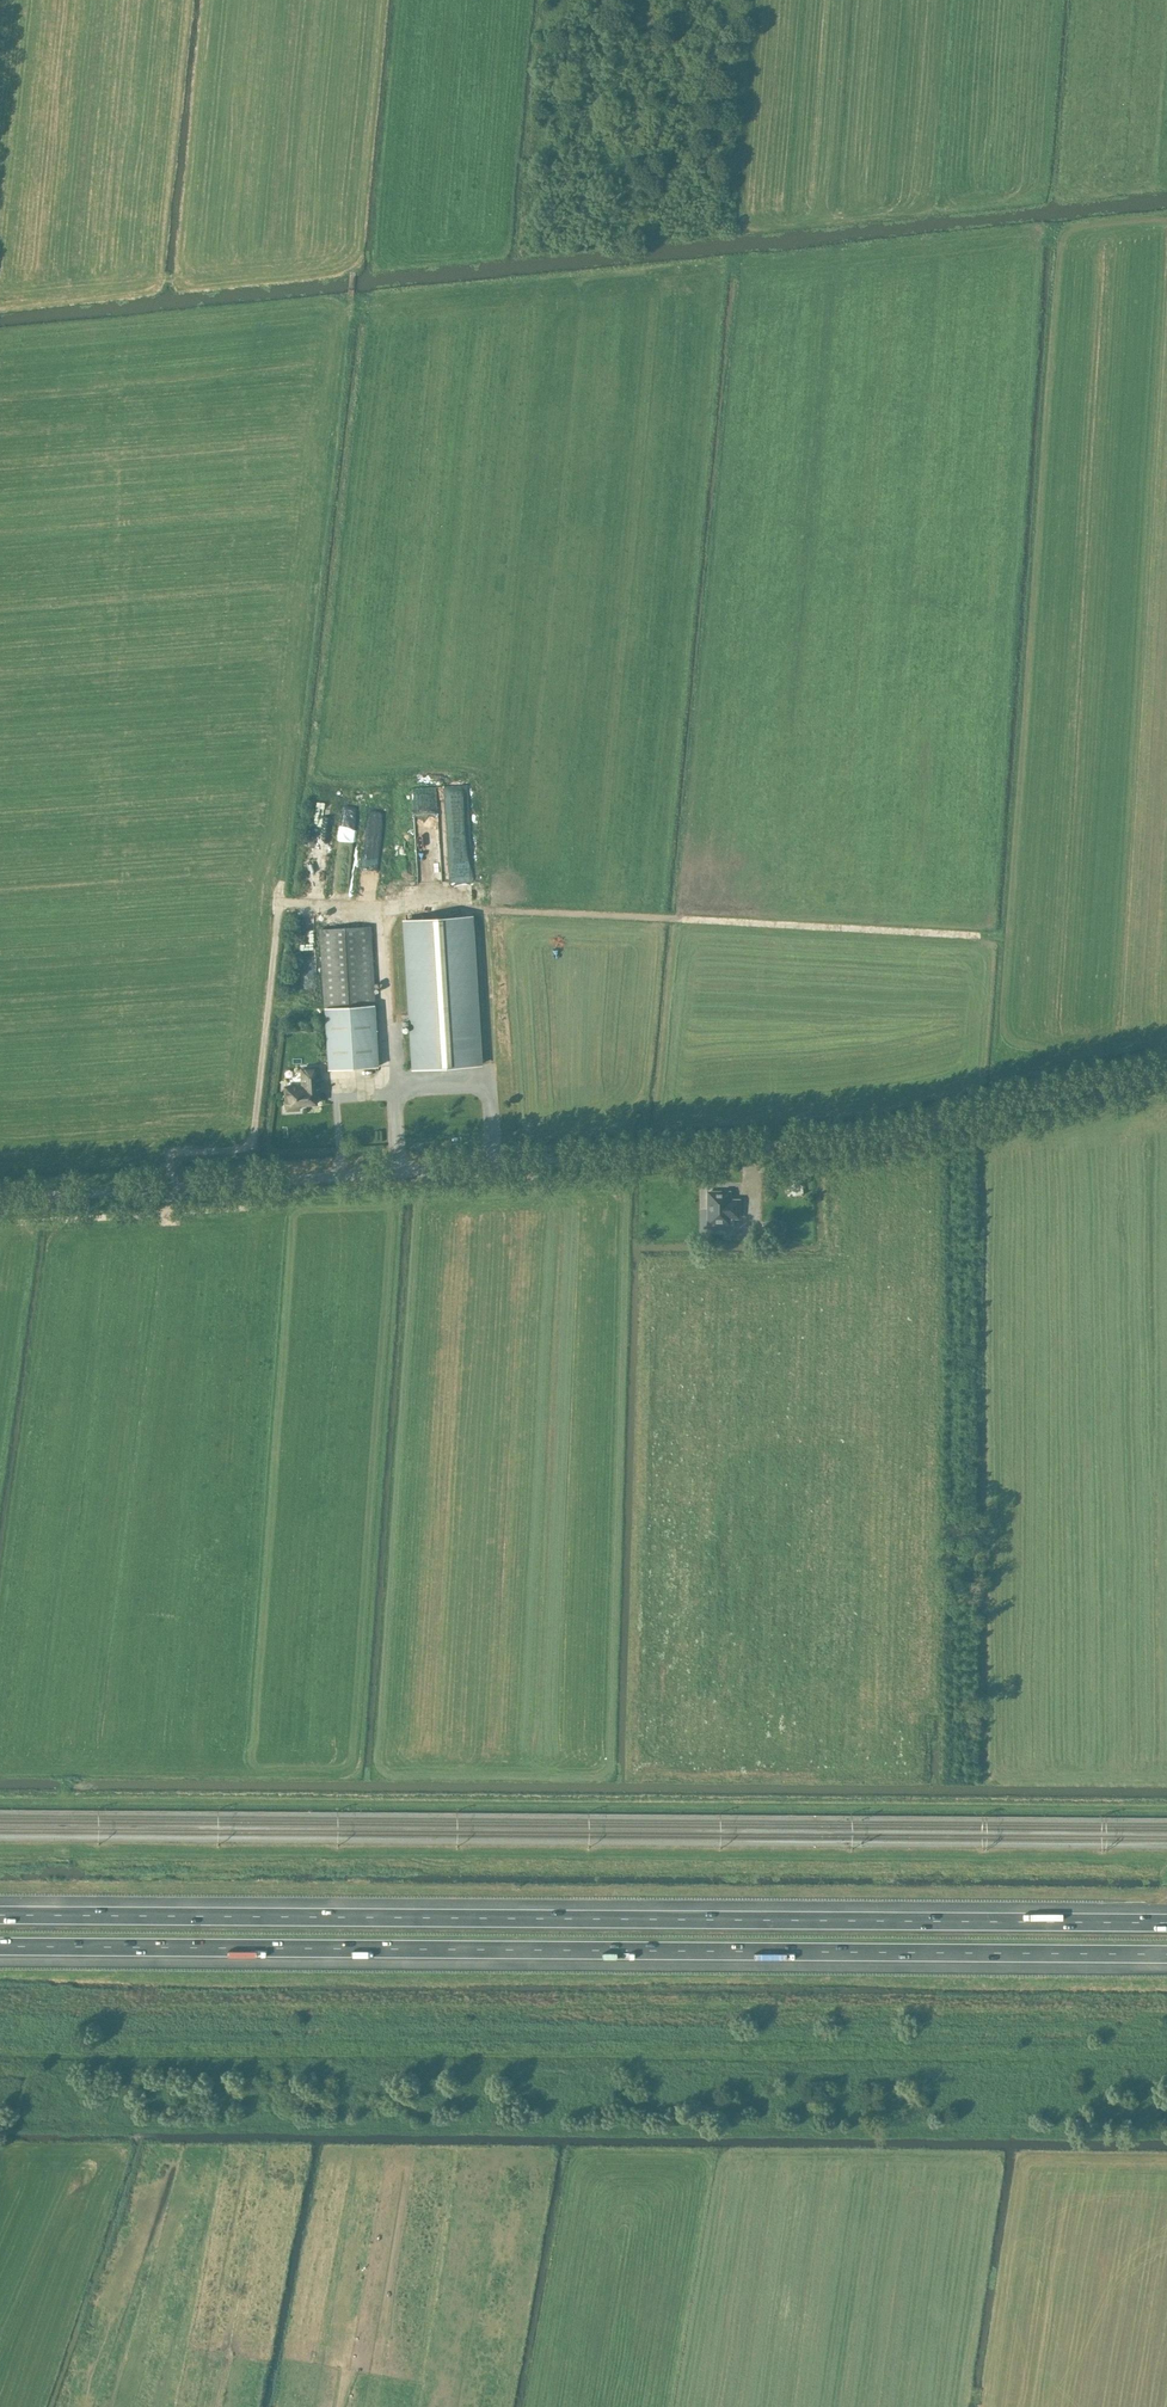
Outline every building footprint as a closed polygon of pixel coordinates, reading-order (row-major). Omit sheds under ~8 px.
[(473,878),(469,786),(422,788),(422,797),(417,797),(418,818),(430,817),(429,805),(441,805),(443,880),(473,878)] [(360,883),(377,885),(386,812),(369,810),(360,883)] [(405,922),(414,1069),(480,1065),(470,918),(405,922)] [(378,1066),(373,984),(371,926),(319,929),(324,987),(329,1069),(378,1066)] [(319,1068),(301,1069),(302,1086),(285,1087),(287,1110),(299,1109),(299,1105),(317,1103),(316,1086),(320,1086),(319,1068)] [(803,1194),(804,1183),(789,1183),(788,1193),(803,1194)] [(713,1210),(713,1218),(718,1218),(718,1223),(729,1223),(729,1218),(739,1218),(739,1207),(735,1207),(735,1200),(730,1200),(730,1192),(709,1192),(708,1210),(713,1210)]
